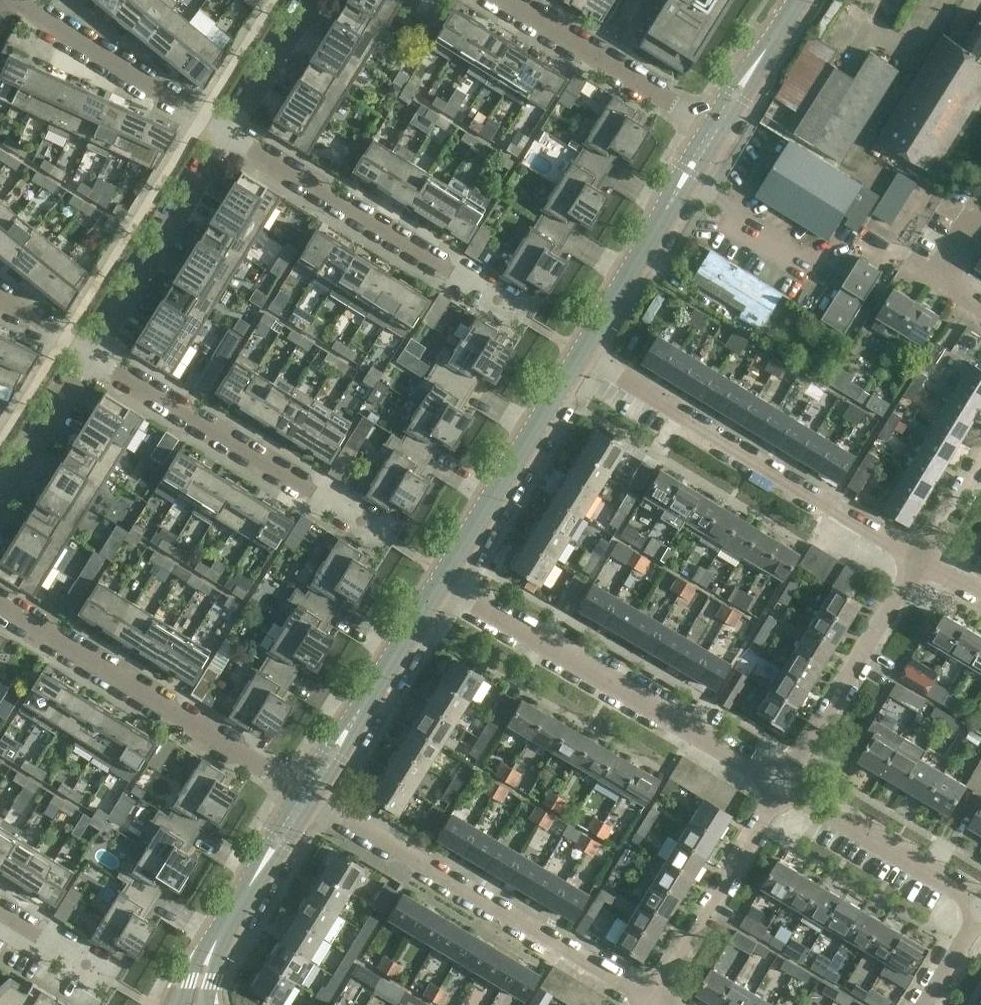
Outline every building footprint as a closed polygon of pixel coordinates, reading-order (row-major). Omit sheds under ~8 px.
[(93,2),(106,12),(108,10),(112,13),(122,0),(95,0),(93,2)] [(112,13),(115,16),(114,18),(127,29),(150,0),(122,0),(112,13)] [(174,0),(150,0),(127,29),(140,39),(141,37),(145,40),(176,2),(174,0)] [(341,10),(380,34),(398,5),(390,0),(347,0),(341,10)] [(571,0),(569,3),(582,11),(583,8),(582,7),(587,0),(571,0)] [(590,11),(588,15),(600,22),(613,0),(587,0),(582,7),(583,8),(590,11)] [(683,74),(729,0),(666,0),(638,46),(683,74)] [(176,2),(145,40),(149,43),(147,45),(160,56),(188,22),(172,9),(178,3),(176,2)] [(448,59),(473,18),(462,12),(461,15),(452,9),(429,47),(448,59)] [(341,10),(323,40),(361,64),(380,34),(341,10)] [(434,28),(441,17),(433,12),(426,23),(434,28)] [(471,64),(490,33),(483,28),(484,25),(473,18),(448,59),(449,60),(454,53),(471,64)] [(980,57),(980,21),(964,47),(980,57)] [(205,35),(188,22),(160,56),(173,67),(175,65),(179,68),(205,35)] [(490,33),(471,64),(467,71),(485,82),(510,41),(499,34),(497,37),(490,33)] [(964,47),(944,34),(879,138),(933,172),(980,96),(980,57),(964,47)] [(203,89),(205,86),(225,53),(222,51),(223,50),(205,35),(179,68),(182,71),(181,73),(195,84),(196,82),(202,87),(202,88),(203,89)] [(323,40),(304,69),(343,93),(361,64),(323,40)] [(503,93),(527,55),(519,51),(521,48),(510,41),(485,82),(503,93)] [(855,79),(809,153),(836,169),(898,69),(871,53),(855,79)] [(29,66),(24,64),(25,62),(9,54),(8,57),(2,54),(0,57),(0,99),(11,104),(29,66)] [(503,93),(522,105),(547,64),(536,57),(534,60),(527,55),(503,93)] [(547,64),(522,105),(523,105),(527,98),(545,110),(564,79),(556,74),(558,70),(547,64)] [(791,141),(809,153),(855,79),(832,65),(786,138),(791,141)] [(11,104),(31,113),(49,73),(34,66),(33,68),(29,66),(11,104)] [(304,69),(286,99),(325,123),(343,93),(304,69)] [(49,73),(31,113),(49,121),(46,129),(47,129),(68,84),(63,82),(65,80),(49,73)] [(575,73),(558,101),(569,108),(576,96),(587,80),(575,73)] [(403,89),(413,96),(418,89),(407,82),(403,89)] [(47,129),(67,138),(88,91),(73,84),(72,86),(68,84),(47,129)] [(413,96),(403,89),(398,97),(409,104),(413,96)] [(88,91),(67,138),(68,139),(71,131),(88,139),(85,147),(86,147),(107,102),(103,100),(104,98),(88,91)] [(612,95),(597,118),(639,144),(649,129),(636,121),(641,113),(612,95)] [(442,110),(446,103),(436,96),(431,104),(442,110)] [(267,130),(308,155),(309,154),(307,152),(325,123),(286,99),(267,130)] [(86,147),(106,156),(128,109),(112,102),(112,104),(107,102),(86,147)] [(446,103),(442,110),(453,117),(457,110),(446,103)] [(128,109),(106,156),(107,157),(111,149),(129,158),(146,120),(142,118),(143,116),(128,109)] [(434,123),(439,116),(428,109),(423,116),(434,123)] [(439,116),(434,123),(445,130),(449,122),(439,116)] [(630,160),(639,144),(597,118),(583,142),(586,144),(582,151),(569,143),(567,146),(601,167),(608,157),(612,160),(617,152),(630,160)] [(479,133),(483,126),(473,119),(468,127),(479,133)] [(146,120),(129,158),(150,167),(151,166),(154,168),(176,132),(175,132),(174,133),(167,129),(168,127),(152,120),(151,122),(146,120)] [(483,126),(479,133),(489,140),(494,132),(483,126)] [(471,146),(475,138),(465,132),(460,139),(471,146)] [(516,156),(528,138),(517,132),(505,150),(516,156)] [(13,150),(17,143),(7,136),(2,144),(13,150)] [(475,138),(471,146),(482,152),(486,145),(475,138)] [(370,185),(392,151),(372,139),(353,170),(361,175),(359,178),(370,185)] [(809,153),(791,141),(758,195),(828,239),(844,213),(850,217),(846,224),(857,231),(879,196),(836,169),(809,153)] [(17,143),(13,150),(23,157),(28,149),(17,143)] [(391,193),(410,162),(415,154),(397,143),(392,151),(370,185),(381,192),(383,189),(391,193)] [(598,211),(607,196),(595,188),(600,180),(595,177),(601,167),(567,146),(564,150),(578,158),(574,164),(571,161),(556,185),(598,211)] [(9,155),(0,150),(0,160),(5,163),(9,155)] [(9,155),(5,163),(15,169),(20,162),(9,155)] [(502,155),(498,162),(509,169),(513,162),(502,155)] [(50,173),(54,166),(44,159),(39,167),(50,173)] [(428,174),(410,162),(391,193),(398,198),(396,201),(407,207),(428,174)] [(54,166),(50,173),(60,180),(65,172),(54,166)] [(241,171),(222,202),(261,226),(279,197),(281,198),(282,197),(241,171)] [(42,186),(46,178),(36,172),(31,179),(42,186)] [(891,226),(918,184),(899,172),(873,214),(891,226)] [(447,185),(428,174),(407,207),(418,214),(420,211),(427,216),(447,185)] [(46,178),(42,186),(53,192),(57,185),(46,178)] [(87,196),(91,189),(81,182),(76,190),(87,196)] [(465,196),(447,185),(427,216),(435,220),(433,223),(444,230),(465,196)] [(589,226),(598,211),(556,185),(542,208),(545,210),(539,220),(560,233),(566,224),(571,226),(576,218),(589,226)] [(465,196),(444,230),(455,237),(457,234),(465,239),(484,208),(489,201),(470,188),(465,196)] [(91,189),(87,196),(97,203),(102,195),(91,189)] [(79,209),(83,201),(73,195),(68,202),(79,209)] [(83,201),(79,209),(90,215),(94,208),(83,201)] [(1,202),(0,203),(0,237),(18,215),(1,202)] [(222,202),(204,231),(243,255),(261,226),(222,202)] [(123,218),(127,211),(116,204),(112,212),(123,218)] [(18,215),(0,237),(0,258),(3,260),(5,258),(8,262),(34,229),(18,215)] [(115,231),(119,224),(109,217),(104,224),(115,231)] [(557,277),(566,262),(554,254),(559,246),(554,243),(560,233),(539,220),(533,230),(530,228),(515,251),(557,277)] [(475,235),(486,242),(493,231),(482,224),(475,235)] [(51,243),(34,229),(8,262),(12,265),(10,266),(23,277),(51,243)] [(315,273),(337,239),(325,232),(324,236),(315,230),(296,261),(315,273)] [(204,231),(186,261),(224,285),(243,255),(204,231)] [(486,242),(475,235),(464,252),(475,259),(486,242)] [(315,273),(334,285),(353,254),(346,249),(348,246),(337,239),(315,273)] [(68,256),(51,243),(23,277),(36,288),(38,286),(42,289),(68,256)] [(515,251),(501,274),(501,275),(530,293),(535,285),(547,292),(557,277),(515,251)] [(712,251),(694,281),(742,311),(738,317),(754,326),(766,307),(773,311),(783,295),(712,251)] [(353,254),(334,285),(328,294),(346,305),(373,262),(362,255),(360,258),(353,254)] [(66,310),(68,306),(88,274),(85,272),(86,271),(68,256),(42,289),(45,292),(44,294),(58,305),(59,303),(66,308),(65,309),(66,310)] [(859,256),(821,318),(842,331),(865,295),(866,295),(881,270),(859,256)] [(186,261),(167,291),(206,315),(224,285),(186,261)] [(371,308),(390,277),(382,272),(384,269),(373,262),(346,305),(365,317),(371,308)] [(390,277),(371,308),(388,318),(383,325),(385,326),(410,285),(399,278),(397,281),(390,277)] [(410,285),(385,326),(404,338),(427,300),(419,295),(421,292),(410,285)] [(894,340),(900,330),(918,302),(896,289),(879,316),(879,317),(873,327),(894,340)] [(167,291),(149,320),(188,344),(206,315),(167,291)] [(438,293),(421,322),(432,329),(439,317),(450,301),(438,293)] [(272,301),(267,308),(278,315),(282,307),(272,301)] [(918,302),(900,330),(922,343),(939,315),(918,302)] [(695,325),(702,313),(695,309),(688,320),(695,325)] [(264,313),(259,321),(270,327),(275,320),(264,313)] [(702,313),(695,325),(701,329),(708,317),(702,313)] [(475,316),(474,317),(460,339),(502,365),(512,350),(499,342),(504,334),(475,316)] [(305,331),(309,324),(299,317),(294,325),(305,331)] [(250,325),(238,319),(232,330),(243,336),(250,325)] [(130,351),(171,376),(172,375),(170,373),(188,344),(149,320),(130,351)] [(309,324),(305,331),(315,338),(320,331),(309,324)] [(297,344),(301,336),(291,330),(286,337),(297,344)] [(734,349),(741,336),(734,332),(727,344),(734,349)] [(9,341),(5,339),(6,337),(0,334),(0,362),(9,341)] [(301,336),(297,344),(307,350),(312,343),(301,336)] [(664,374),(680,348),(660,336),(645,362),(664,374)] [(741,336),(734,349),(740,353),(748,341),(741,336)] [(411,339),(404,350),(418,359),(425,348),(411,339)] [(493,381),(502,365),(460,339),(452,353),(444,348),(432,367),(465,388),(471,378),(475,381),(480,373),(493,381)] [(341,354),(346,347),(335,340),(331,348),(341,354)] [(0,362),(0,383),(13,389),(13,387),(17,389),(39,354),(38,353),(37,354),(30,351),(31,348),(15,341),(14,343),(9,341),(0,362)] [(936,342),(921,367),(932,374),(947,348),(936,342)] [(892,343),(885,356),(891,359),(899,347),(892,343)] [(346,347),(341,354),(352,361),(357,353),(346,347)] [(700,360),(680,348),(664,374),(684,386),(700,360)] [(233,406),(258,365),(239,353),(216,391),(224,396),(222,399),(233,406)] [(334,367),(338,359),(328,353),(323,360),(334,367)] [(773,372),(780,360),(773,356),(766,368),(773,372)] [(843,358),(828,382),(840,390),(854,366),(843,358)] [(338,359),(334,367),(344,373),(349,366),(338,359)] [(719,372),(700,360),(684,386),(704,398),(719,372)] [(780,360),(773,372),(768,380),(776,385),(780,377),(779,377),(787,365),(780,360)] [(823,362),(815,375),(825,381),(833,368),(823,362)] [(258,365),(233,406),(244,413),(246,409),(253,414),(273,383),(255,372),(260,366),(258,365)] [(980,398),(980,369),(975,365),(962,386),(980,398)] [(367,373),(377,380),(382,373),(371,366),(367,373)] [(461,432),(471,416),(458,409),(463,401),(458,398),(465,388),(432,367),(420,387),(428,392),(419,406),(461,432)] [(911,383),(919,388),(927,376),(918,371),(911,383)] [(739,384),(719,372),(704,398),(723,410),(739,384)] [(377,380),(367,373),(362,381),(373,387),(377,380)] [(812,396),(819,384),(813,380),(805,392),(812,396)] [(270,428),(295,388),(294,387),(290,394),(273,383),(253,414),(261,419),(259,422),(270,428)] [(846,392),(857,398),(863,389),(853,383),(846,392)] [(919,388),(911,383),(903,395),(912,400),(919,388)] [(758,396),(739,384),(723,410),(743,422),(758,396)] [(819,384),(812,396),(819,401),(826,389),(819,384)] [(980,407),(980,398),(962,386),(949,406),(972,421),(980,407)] [(313,399),(295,388),(270,428),(281,435),(283,432),(290,437),(313,399)] [(864,391),(858,401),(882,416),(889,403),(872,393),(871,395),(864,391)] [(145,418),(104,393),(85,423),(124,447),(142,418),(144,419),(145,418)] [(778,408),(758,396),(743,422),(762,434),(778,408)] [(313,399),(290,437),(297,441),(296,444),(307,451),(332,410),(313,399)] [(850,420),(858,408),(851,403),(843,416),(850,420)] [(371,413),(361,406),(357,413),(367,420),(371,413)] [(452,447),(461,432),(419,406),(405,429),(408,431),(402,440),(402,441),(423,454),(430,445),(434,447),(439,439),(452,447)] [(960,441),(972,421),(949,406),(937,427),(960,441)] [(798,420),(778,408),(762,434),(782,446),(798,420)] [(858,408),(850,420),(857,424),(865,412),(858,408)] [(332,410),(307,451),(318,458),(320,455),(328,460),(347,429),(351,422),(332,410)] [(886,423),(894,429),(902,416),(893,411),(886,423)] [(817,432),(798,420),(782,446),(801,457),(817,432)] [(85,423),(67,453),(106,477),(124,447),(85,423)] [(894,429),(886,423),(878,436),(886,441),(894,429)] [(947,461),(960,441),(937,427),(924,447),(947,461)] [(580,453),(609,471),(624,448),(594,430),(580,453)] [(837,444),(817,432),(801,457),(821,469),(837,444)] [(420,498),(429,483),(417,475),(422,467),(417,464),(423,454),(402,441),(402,440),(391,433),(379,453),(387,458),(378,472),(420,498)] [(837,444),(821,469),(841,482),(856,456),(837,444)] [(345,445),(338,456),(327,472),(338,480),(356,452),(345,445)] [(934,482),(947,461),(924,447),(912,468),(934,482)] [(860,464),(872,471),(880,458),(868,451),(860,464)] [(178,495),(199,461),(188,454),(186,457),(178,452),(159,483),(153,492),(173,503),(178,495)] [(67,453),(49,482),(87,506),(106,477),(67,453)] [(580,453),(566,476),(595,494),(609,471),(580,453)] [(199,461),(178,495),(195,505),(191,512),(192,513),(216,475),(208,470),(210,467),(199,461)] [(628,483),(640,490),(653,469),(642,461),(628,483)] [(872,471),(860,464),(847,485),(858,492),(872,471)] [(922,502),(934,482),(912,468),(899,488),(922,502)] [(643,496),(638,504),(658,516),(679,482),(659,470),(643,496)] [(410,513),(420,498),(378,472),(364,495),(393,514),(398,505),(410,513)] [(192,513),(211,524),(236,483),(225,476),(223,480),(216,475),(192,513)] [(566,476),(552,498),(581,516),(595,494),(566,476)] [(69,536),(87,506),(49,482),(30,512),(69,536)] [(679,482),(658,516),(678,528),(680,525),(680,524),(699,494),(679,482)] [(233,529),(253,498),(245,493),(247,490),(236,483),(211,524),(212,525),(216,518),(233,529)] [(909,523),(922,502),(899,488),(886,509),(909,523)] [(618,508),(626,513),(636,497),(628,492),(618,508)] [(680,525),(700,536),(700,537),(703,532),(703,531),(718,506),(699,494),(680,524),(680,525)] [(233,529),(252,540),(273,506),(262,499),(260,502),(253,498),(233,529)] [(552,498),(538,521),(567,539),(581,516),(552,498)] [(273,506),(252,540),(271,552),(290,521),(282,516),(284,513),(273,506)] [(700,537),(699,538),(707,543),(706,544),(717,550),(721,543),(722,543),(738,518),(718,506),(703,531),(703,532),(700,537)] [(626,513),(618,508),(608,524),(617,529),(626,513)] [(51,565),(69,536),(30,512),(12,541),(51,565)] [(312,522),(301,515),(284,543),(295,550),(312,522)] [(723,543),(716,554),(735,565),(741,555),(742,555),(758,530),(738,518),(722,543),(723,543)] [(554,562),(567,539),(538,521),(524,543),(554,562)] [(634,527),(627,523),(619,535),(620,536),(619,538),(640,550),(647,539),(632,530),(634,527)] [(129,532),(139,539),(144,531),(133,525),(129,532)] [(742,555),(761,567),(777,542),(758,530),(742,555)] [(139,539),(129,532),(124,539),(135,546),(139,539)] [(365,587),(374,571),(362,564),(367,556),(338,537),(323,561),(365,587)] [(667,546),(660,542),(652,537),(643,552),(658,561),(667,546)] [(591,553),(599,559),(608,543),(600,538),(591,553)] [(168,553),(172,545),(162,539),(157,546),(168,553)] [(34,597),(35,596),(33,594),(51,565),(12,541),(0,561),(0,576),(34,597)] [(617,542),(610,554),(633,568),(640,555),(617,542)] [(777,542),(761,567),(781,579),(797,554),(777,542)] [(554,562),(524,543),(510,566),(539,585),(554,562)] [(809,573),(822,551),(811,544),(798,566),(809,573)] [(172,545),(168,553),(178,559),(183,552),(172,545)] [(680,554),(667,546),(658,561),(672,568),(680,554)] [(160,565),(164,558),(154,551),(149,559),(160,565)] [(809,573),(819,579),(833,558),(822,551),(809,573)] [(599,559),(591,553),(581,569),(590,574),(599,559)] [(640,555),(633,568),(641,573),(649,561),(640,555)] [(164,558),(160,565),(170,572),(175,564),(164,558)] [(819,579),(830,586),(844,564),(833,558),(819,579)] [(204,575),(209,568),(198,561),(194,569),(204,575)] [(355,602),(365,587),(323,561),(309,584),(312,586),(306,595),(306,596),(327,609),(333,600),(338,602),(343,594),(355,602)] [(830,586),(832,587),(851,599),(865,577),(844,564),(830,586)] [(698,583),(706,570),(700,566),(692,579),(698,583)] [(209,568),(204,575),(215,582),(220,575),(209,568)] [(706,570),(698,583),(705,587),(713,574),(706,570)] [(66,576),(59,572),(55,578),(63,583),(66,576)] [(80,572),(75,581),(87,587),(92,579),(80,572)] [(197,588),(201,581),(191,574),(186,581),(197,588)] [(586,581),(574,574),(561,595),(573,603),(586,581)] [(785,587),(793,592),(800,580),(793,575),(785,587)] [(678,595),(686,582),(677,577),(669,590),(678,595)] [(96,627),(117,593),(98,581),(79,612),(87,617),(85,620),(96,627)] [(201,581),(197,588),(207,595),(212,587),(201,581)] [(686,582),(678,595),(687,600),(694,588),(686,582)] [(601,621),(614,598),(591,584),(577,607),(601,621)] [(247,591),(236,585),(231,592),(242,599),(247,591)] [(793,592),(785,587),(778,599),(785,604),(793,592)] [(832,587),(819,608),(846,625),(859,604),(851,599),(832,587)] [(324,653),(333,638),(321,630),(326,622),(321,619),(327,609),(306,596),(306,595),(295,588),(282,608),(291,613),(282,627),(324,653)] [(738,606),(746,593),(739,589),(731,602),(738,606)] [(135,605),(117,593),(96,627),(107,634),(109,631),(116,635),(135,605)] [(746,593),(738,606),(745,610),(753,597),(746,593)] [(239,604),(228,597),(223,605),(234,611),(239,604)] [(637,611),(614,598),(601,621),(623,634),(637,611)] [(57,609),(68,616),(74,608),(62,601),(57,609)] [(723,622),(731,609),(722,604),(715,617),(723,622)] [(154,616),(135,605),(116,635),(124,640),(122,643),(133,650),(154,616)] [(819,608),(806,629),(834,645),(846,625),(819,608)] [(731,609),(723,622),(732,627),(740,615),(731,609)] [(623,634),(646,648),(660,625),(637,611),(623,634)] [(951,653),(966,627),(946,615),(930,641),(951,653)] [(172,627),(154,616),(133,650),(144,657),(146,654),(153,658),(172,627)] [(760,628),(767,633),(775,620),(768,616),(760,628)] [(646,648),(669,661),(683,638),(660,625),(646,648)] [(190,639),(172,627),(153,658),(160,663),(158,666),(169,673),(190,639)] [(314,668),(324,653),(282,627),(268,650),(271,653),(265,662),(286,676),(292,666),(297,669),(302,661),(314,668)] [(966,627),(951,653),(971,665),(980,648),(980,636),(966,627)] [(767,633),(760,628),(752,640),(760,645),(767,633)] [(821,666),(834,645),(806,629),(794,649),(821,666)] [(5,639),(7,641),(8,639),(0,634),(0,647),(5,639)] [(669,661),(692,675),(706,652),(683,638),(669,661)] [(190,639),(169,673),(180,680),(182,676),(191,682),(210,651),(190,639)] [(924,656),(930,645),(923,641),(917,652),(924,656)] [(980,671),(980,648),(971,665),(980,671)] [(809,686),(821,666),(794,649),(781,670),(809,686)] [(706,652),(692,675),(715,688),(729,665),(706,652)] [(735,669),(743,674),(750,661),(743,657),(735,669)] [(438,683),(468,700),(482,677),(453,659),(438,683)] [(283,719),(292,704),(280,696),(285,688),(280,685),(286,676),(265,662),(259,672),(255,670),(241,693),(283,719)] [(219,674),(207,666),(200,677),(190,694),(202,702),(219,674)] [(743,674),(735,669),(721,691),(733,699),(747,677),(743,674)] [(926,694),(934,682),(913,669),(906,682),(926,694)] [(796,707),(809,686),(781,670),(769,690),(796,707)] [(37,722),(62,682),(51,675),(49,678),(41,673),(18,710),(37,722)] [(37,722),(56,734),(79,696),(71,691),(73,688),(62,682),(37,722)] [(438,683),(425,705),(455,724),(468,700),(438,683)] [(896,683),(889,694),(920,712),(926,701),(896,683)] [(763,699),(754,713),(782,730),(796,707),(769,690),(768,691),(764,688),(758,697),(763,699)] [(947,706),(954,693),(948,690),(940,702),(947,706)] [(489,713),(500,720),(514,699),(502,692),(489,713)] [(226,717),(256,735),(261,727),(273,735),(283,719),(241,693),(226,717)] [(954,693),(947,706),(954,711),(959,701),(961,698),(954,693)] [(74,745),(99,704),(88,697),(86,700),(79,696),(56,734),(57,734),(61,728),(77,738),(73,744),(74,745)] [(530,738),(544,714),(520,701),(506,724),(530,738)] [(74,745),(92,756),(116,719),(108,714),(110,711),(99,704),(74,745)] [(440,747),(455,724),(425,705),(411,728),(440,747)] [(4,719),(9,712),(3,708),(0,706),(0,716),(4,719)] [(943,724),(949,715),(936,707),(930,716),(943,724)] [(530,738),(553,751),(567,728),(544,714),(530,738)] [(949,715),(943,724),(956,731),(961,722),(949,715)] [(92,756),(111,768),(136,727),(125,720),(123,723),(116,719),(92,756)] [(867,733),(860,745),(867,749),(860,762),(882,776),(905,738),(895,732),(875,720),(867,733)] [(478,738),(486,743),(496,728),(488,722),(478,738)] [(112,769),(110,771),(128,783),(134,773),(153,742),(145,737),(147,734),(136,727),(111,768),(112,769)] [(411,728),(397,750),(406,756),(426,769),(440,747),(411,728)] [(553,751),(576,764),(589,741),(567,728),(553,751)] [(164,736),(147,764),(158,771),(175,743),(164,736)] [(486,743),(478,738),(468,754),(476,759),(486,743)] [(882,776),(905,789),(922,760),(927,751),(905,738),(882,776)] [(576,764),(599,778),(612,754),(589,741),(576,764)] [(4,757),(8,750),(0,744),(0,755),(4,757)] [(412,792),(426,769),(406,756),(397,750),(383,773),(406,788),(412,792)] [(599,778),(622,791),(635,768),(612,754),(599,778)] [(676,783),(679,785),(693,764),(682,757),(669,779),(676,783)] [(233,799),(237,793),(225,785),(230,777),(201,758),(186,782),(228,808),(233,799)] [(31,774),(35,766),(25,760),(20,767),(31,774)] [(905,789),(927,802),(944,773),(922,760),(905,789)] [(968,782),(980,789),(980,787),(980,761),(968,782)] [(504,781),(512,769),(503,764),(495,776),(504,781)] [(703,770),(693,764),(679,785),(690,792),(703,770)] [(35,766),(31,774),(41,780),(46,773),(35,766)] [(450,783),(458,789),(468,773),(460,768),(450,783)] [(635,768),(622,791),(645,805),(659,781),(635,768)] [(512,769),(504,781),(513,786),(520,774),(512,769)] [(714,777),(703,770),(690,792),(695,795),(701,799),(714,777)] [(23,786),(28,779),(17,772),(12,780),(23,786)] [(398,815),(412,792),(406,788),(383,773),(369,796),(398,815)] [(944,773),(927,802),(950,816),(967,787),(966,786),(944,773)] [(725,783),(714,777),(701,799),(712,805),(725,783)] [(28,779),(23,786),(34,793),(38,785),(28,779)] [(676,783),(669,779),(661,791),(668,796),(676,783)] [(491,798),(499,785),(490,780),(482,793),(491,798)] [(67,796),(72,789),(61,782),(57,790),(67,796)] [(219,823),(228,808),(186,782),(172,805),(175,807),(169,816),(169,817),(190,830),(196,821),(201,823),(206,815),(219,823)] [(458,789),(450,783),(440,799),(448,804),(458,789)] [(736,790),(725,783),(712,805),(722,811),(736,790)] [(499,785),(491,798),(500,803),(507,790),(499,785)] [(72,789),(67,796),(78,803),(83,796),(72,789)] [(550,809),(557,796),(549,791),(542,804),(550,809)] [(60,809),(64,802),(54,795),(49,802),(60,809)] [(697,809),(690,820),(717,837),(729,816),(722,811),(712,805),(701,799),(695,795),(689,804),(697,809)] [(557,796),(550,809),(558,814),(566,801),(557,796)] [(64,802),(60,809),(70,816),(75,808),(64,802)] [(444,812),(433,804),(419,826),(431,833),(444,812)] [(103,822),(104,822),(108,815),(97,808),(93,816),(103,822)] [(537,825),(545,813),(536,808),(529,820),(537,825)] [(643,820),(651,825),(658,813),(650,808),(643,820)] [(970,827),(980,834),(980,808),(970,827)] [(187,874),(196,859),(184,851),(189,843),(184,840),(190,830),(169,817),(169,816),(158,809),(145,829),(154,834),(145,848),(187,874)] [(545,813),(537,825),(546,830),(553,818),(545,813)] [(459,852),(473,828),(450,815),(436,838),(459,852)] [(99,830),(104,822),(103,822),(93,816),(88,823),(99,830)] [(596,836),(603,823),(594,818),(587,831),(596,836)] [(651,825),(643,820),(635,833),(642,837),(646,832),(647,833),(651,825)] [(704,858),(717,837),(690,820),(677,841),(704,858)] [(104,822),(99,830),(97,833),(105,838),(111,827),(104,822)] [(603,823),(596,836),(604,841),(611,828),(603,823)] [(17,837),(0,826),(0,864),(17,837)] [(459,852),(482,865),(496,842),(473,828),(459,852)] [(583,852),(590,840),(581,835),(574,847),(583,852)] [(17,837),(0,864),(0,874),(7,878),(9,875),(16,879),(35,848),(17,837)] [(590,840),(583,852),(591,857),(599,845),(590,840)] [(692,878),(704,858),(677,841),(665,862),(692,878)] [(519,856),(496,842),(482,865),(505,879),(519,856)] [(54,860),(35,848),(16,879),(23,884),(22,887),(33,894),(54,860)] [(177,889),(187,874),(145,848),(136,862),(128,857),(116,877),(127,884),(128,883),(149,897),(155,887),(160,890),(165,882),(177,889)] [(618,861),(626,866),(633,854),(625,849),(618,861)] [(321,875),(350,893),(365,870),(335,852),(321,875)] [(542,869),(519,856),(505,879),(528,892),(542,869)] [(54,860),(33,894),(44,901),(46,897),(54,903),(73,872),(54,860)] [(626,866),(618,861),(610,874),(618,879),(626,866)] [(801,873),(780,861),(764,888),(784,901),(801,873)] [(679,899),(692,878),(665,862),(652,882),(679,899)] [(565,883),(542,869),(528,892),(550,906),(565,883)] [(821,885),(801,873),(784,901),(805,913),(821,885)] [(321,875),(307,897),(336,915),(350,893),(321,875)] [(667,919),(679,899),(652,882),(640,902),(667,919)] [(146,940),(155,925),(143,917),(148,909),(143,906),(149,897),(128,883),(127,884),(122,893),(118,891),(104,914),(146,940)] [(565,883),(550,906),(574,920),(588,896),(565,883)] [(371,906),(383,913),(396,891),(384,884),(371,906)] [(842,898),(821,885),(805,913),(826,925),(842,898)] [(82,894),(71,887),(64,898),(53,915),(64,922),(82,894)] [(593,903),(600,907),(601,908),(604,902),(610,906),(614,899),(600,891),(593,903)] [(411,933),(425,909),(401,894),(387,918),(411,933)] [(307,897),(293,920),(322,938),(336,915),(307,897)] [(826,925),(846,938),(863,910),(842,898),(826,925)] [(654,940),(667,919),(640,902),(627,923),(654,940)] [(600,907),(593,903),(585,915),(592,920),(600,907)] [(448,923),(425,909),(411,933),(434,946),(448,923)] [(846,938),(866,950),(884,922),(863,910),(846,938)] [(89,938),(119,956),(124,948),(136,956),(146,940),(104,914),(89,938)] [(360,930),(368,935),(378,919),(370,914),(360,930)] [(769,928),(768,927),(748,915),(741,926),(763,939),(769,928)] [(293,920),(279,942),(308,961),(322,938),(293,920)] [(866,950),(888,962),(904,934),(884,922),(866,950)] [(471,936),(448,923),(434,946),(457,960),(471,936)] [(654,940),(627,923),(614,944),(642,961),(654,940)] [(368,935),(360,930),(350,946),(359,951),(368,935)] [(755,951),(760,944),(738,931),(732,943),(753,955),(755,951)] [(904,934),(888,962),(909,975),(925,947),(904,934)] [(493,950),(471,936),(457,960),(479,973),(493,950)] [(782,950),(787,943),(775,936),(770,943),(782,950)] [(265,965),(294,983),(299,987),(313,964),(308,961),(279,942),(265,965)] [(787,943),(782,950),(795,958),(800,950),(787,943)] [(760,944),(755,951),(765,957),(769,950),(760,944)] [(515,964),(493,950),(479,973),(502,986),(515,964)] [(386,974),(393,961),(385,956),(377,969),(386,974)] [(341,981),(350,965),(342,960),(332,976),(341,981)] [(795,975),(799,968),(785,960),(781,967),(795,975)] [(823,975),(828,967),(815,960),(810,968),(823,975)] [(393,961),(386,974),(395,979),(402,967),(393,961)] [(381,978),(372,973),(358,964),(351,976),(374,990),(372,993),(381,978)] [(515,964),(502,986),(525,1000),(539,978),(515,964)] [(265,965),(250,988),(278,1004),(281,1004),(294,983),(265,965)] [(564,974),(554,967),(549,975),(540,989),(551,995),(564,974)] [(828,967),(823,975),(836,982),(840,974),(828,967)] [(799,968),(795,975),(806,982),(811,975),(799,968)] [(714,969),(699,995),(715,1004),(721,1004),(735,982),(714,969)] [(575,981),(564,974),(551,995),(552,996),(562,1002),(575,981)] [(68,1004),(31,981),(27,989),(19,984),(9,978),(0,986),(0,1004),(68,1004)] [(381,978),(372,993),(392,1004),(396,1004),(404,992),(390,984),(381,978)] [(566,1004),(575,1004),(586,987),(575,981),(562,1002),(566,1004)] [(756,994),(735,982),(721,1004),(749,1004),(756,994)] [(432,1001),(440,989),(431,984),(423,996),(432,1001)] [(836,999),(840,992),(827,984),(822,992),(836,999)] [(865,999),(872,988),(871,988),(869,991),(857,984),(852,992),(865,999)] [(310,1004),(326,1004),(333,994),(322,986),(316,996),(310,1004)] [(586,987),(575,1004),(590,1004),(597,994),(586,987)] [(865,999),(874,1004),(890,1004),(892,1001),(872,988),(865,999)] [(432,1001),(439,1004),(442,1004),(448,994),(440,989),(432,1001)] [(530,1004),(547,1004),(552,996),(551,995),(540,989),(535,997),(530,1004)] [(836,999),(845,1004),(849,1004),(852,999),(840,992),(836,999)] [(607,1000),(597,994),(590,1004),(604,1004),(607,1000)] [(756,994),(749,1004),(774,1004),(756,994)]
